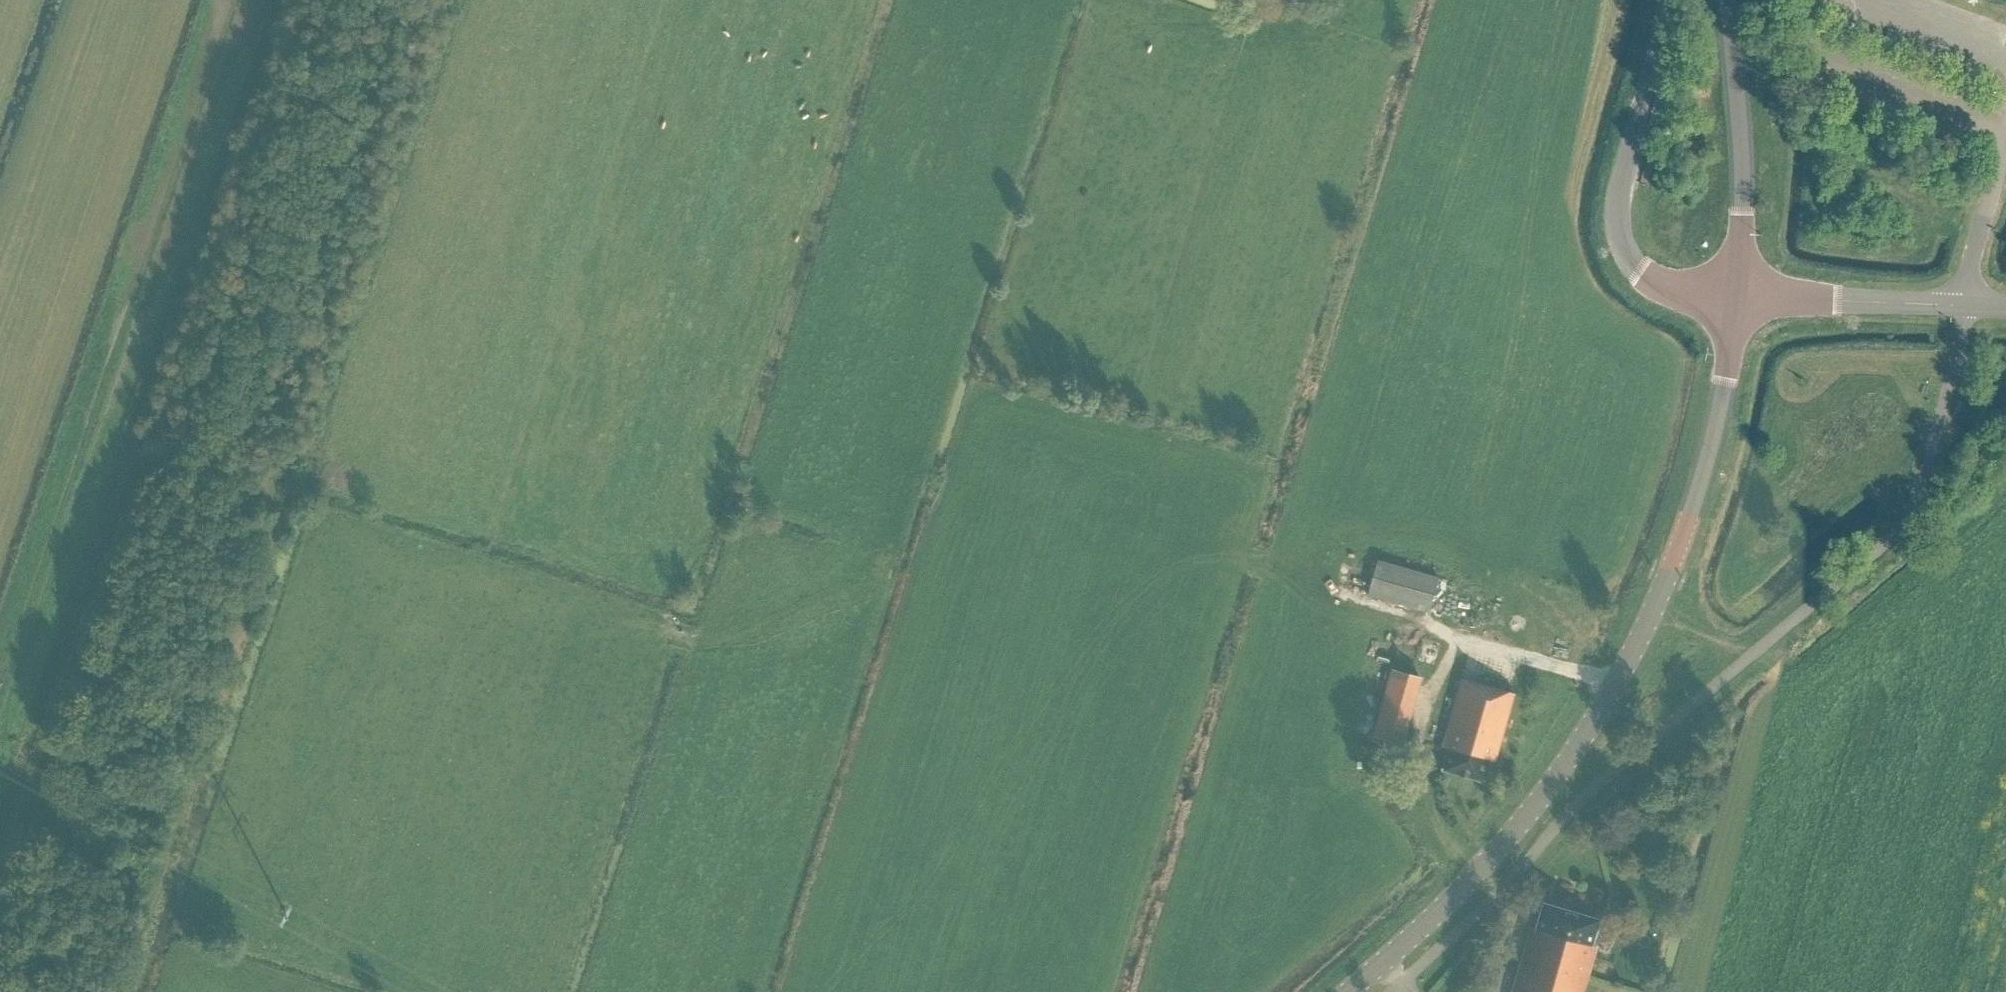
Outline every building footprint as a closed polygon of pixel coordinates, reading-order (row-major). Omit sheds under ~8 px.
[(1428,611),(1438,577),(1378,559),(1368,594),(1428,611)] [(1403,744),(1422,676),(1391,668),(1372,735),(1403,744)] [(1494,760),(1514,693),(1461,678),(1442,745),(1447,747),(1441,769),(1483,780),(1489,759),(1494,760)] [(1599,919),(1542,902),(1535,928),(1531,927),(1511,991),(1582,991),(1596,947),(1592,945),(1599,919)]
